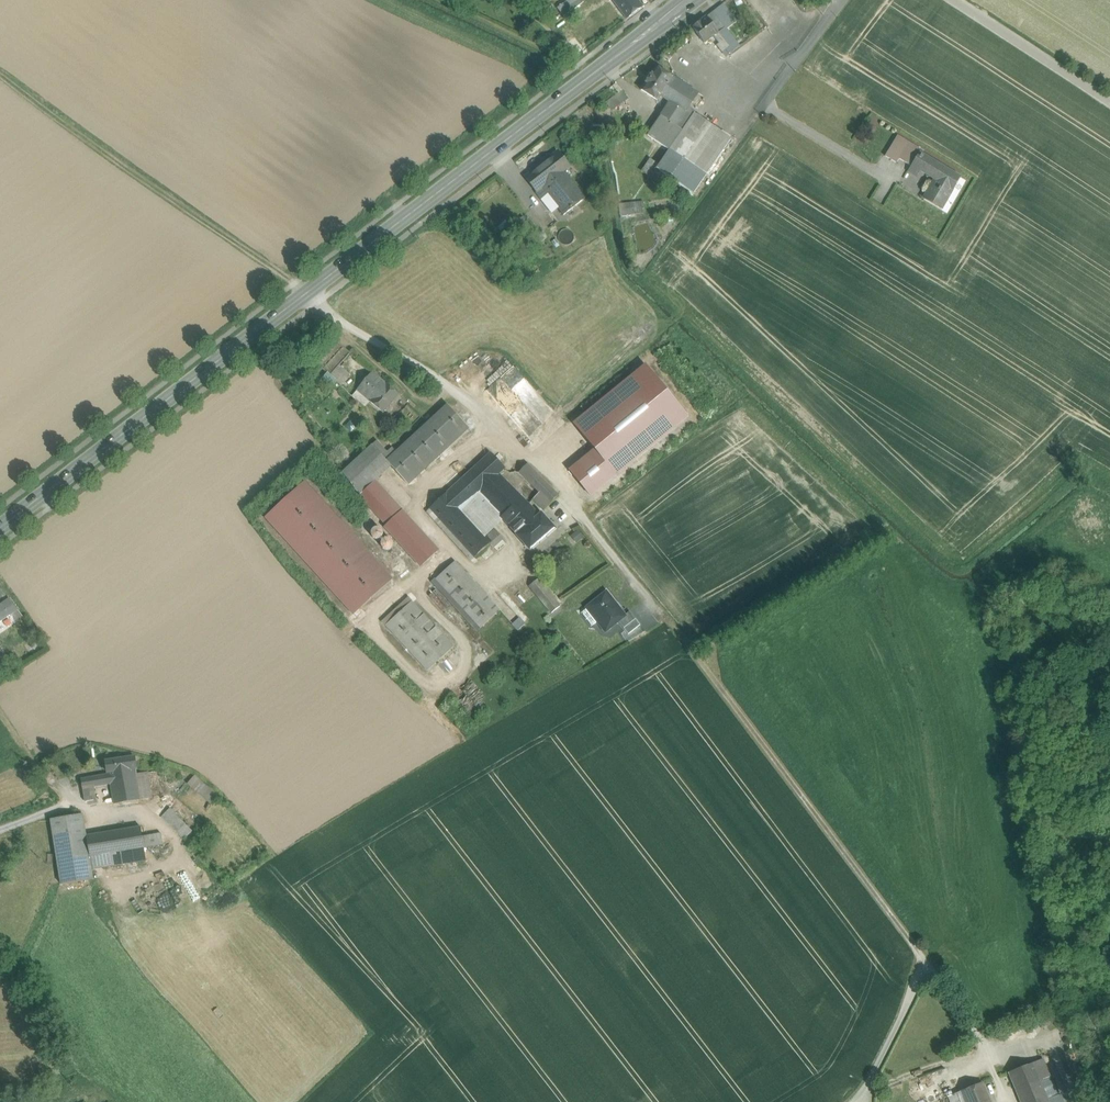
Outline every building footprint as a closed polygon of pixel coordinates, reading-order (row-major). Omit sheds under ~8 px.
[(558,8),(566,17),(586,1),(585,0),(568,0),(558,8)] [(617,6),(627,19),(643,6),(638,0),(625,0),(617,6)] [(707,17),(719,33),(725,28),(713,12),(707,17)] [(719,33),(707,17),(693,28),(705,45),(714,38),(719,33)] [(730,48),(719,33),(714,38),(720,44),(717,46),(724,54),(730,48)] [(657,101),(660,96),(673,78),(672,77),(657,67),(652,74),(646,83),(646,84),(641,90),(657,101)] [(670,102),(661,116),(683,131),(694,114),(688,109),(698,94),(672,77),(673,78),(660,96),(670,102)] [(617,89),(598,102),(608,115),(626,102),(617,89)] [(683,131),(669,151),(706,176),(731,139),(694,114),(683,131)] [(647,136),(669,151),(683,131),(661,116),(647,136)] [(898,136),(885,156),(897,163),(909,143),(898,136)] [(706,176),(669,151),(657,169),(694,194),(706,176)] [(526,177),(537,192),(543,188),(564,171),(569,167),(558,152),(526,177)] [(919,155),(913,166),(936,179),(928,192),(940,199),(936,206),(941,209),(959,178),(919,155)] [(564,171),(543,188),(547,193),(564,215),(585,198),(564,171)] [(543,188),(537,192),(536,192),(541,198),(547,193),(543,188)] [(924,199),(936,206),(940,199),(928,192),(924,199)] [(621,205),(622,214),(633,213),(632,204),(621,205)] [(340,385),(350,375),(340,366),(351,353),(350,352),(350,353),(349,352),(337,341),(336,340),(315,363),(340,385)] [(647,365),(576,422),(596,448),(571,468),(592,494),(688,417),(647,365)] [(354,393),(367,405),(370,401),(384,413),(399,394),(372,372),(354,393)] [(448,406),(387,462),(392,466),(405,481),(465,425),(448,406)] [(355,490),(387,461),(372,445),(342,473),(355,490)] [(477,494),(500,474),(505,469),(491,453),(447,493),(462,509),(477,494)] [(376,481),(392,466),(387,462),(387,461),(355,490),(359,496),(376,481)] [(532,500),(544,510),(558,495),(528,464),(520,472),(540,492),(532,500)] [(477,494),(503,521),(516,535),(540,515),(500,474),(477,494)] [(397,515),(402,510),(376,481),(359,496),(386,525),(397,515)] [(391,579),(305,484),(267,518),(354,613),(391,579)] [(474,558),(475,558),(485,550),(492,543),(487,537),(462,509),(447,493),(430,509),(431,509),(474,558)] [(462,509),(487,537),(494,530),(503,521),(477,494),(462,509)] [(471,561),(474,558),(431,509),(427,512),(471,561)] [(542,513),(540,515),(516,535),(530,550),(555,529),(542,513)] [(397,515),(386,525),(423,565),(434,555),(397,515)] [(378,539),(381,538),(383,536),(383,532),(382,530),(379,528),(376,528),(373,529),(371,532),(371,535),(373,537),(375,539),(378,539)] [(503,539),(494,530),(487,537),(492,543),(485,550),(488,553),(503,539)] [(388,550),(391,549),(392,546),(393,543),(391,540),(389,539),(386,538),(383,540),(381,542),(381,545),(382,548),(385,550),(388,550)] [(455,562),(436,580),(480,628),(500,611),(490,599),(455,562)] [(538,579),(529,586),(536,594),(552,613),(560,606),(538,579)] [(436,580),(432,583),(477,632),(480,628),(436,580)] [(502,588),(490,599),(500,611),(519,632),(532,620),(521,608),(502,588)] [(606,592),(587,608),(587,609),(590,607),(600,620),(598,622),(606,632),(618,621),(625,616),(606,592)] [(382,622),(386,625),(412,602),(408,598),(382,622)] [(2,632),(22,619),(9,600),(0,606),(0,628),(2,632)] [(386,625),(428,671),(454,647),(412,602),(386,625)] [(587,608),(583,612),(583,614),(591,625),(594,625),(598,622),(600,620),(590,607),(587,609),(587,608)] [(625,616),(618,621),(624,628),(636,619),(630,611),(625,616)] [(636,619),(624,628),(628,634),(640,625),(636,619)] [(97,744),(96,760),(105,760),(105,744),(97,744)] [(109,771),(136,768),(137,767),(135,757),(106,761),(107,772),(109,771)] [(152,798),(147,772),(137,774),(136,768),(109,771),(110,774),(81,779),(80,779),(82,789),(94,787),(110,784),(114,804),(152,798)] [(188,784),(210,803),(218,795),(195,775),(188,784)] [(94,787),(82,789),(84,801),(96,799),(94,787)] [(162,817),(170,825),(178,817),(170,809),(162,817)] [(83,814),(51,819),(61,884),(93,879),(92,869),(90,858),(86,836),(83,814)] [(178,817),(170,825),(184,839),(192,831),(178,817)] [(86,836),(90,858),(144,849),(144,847),(163,844),(161,833),(142,836),(141,827),(86,836)] [(90,858),(92,869),(146,860),(144,849),(90,858)] [(1050,1101),(1061,1101),(1044,1059),(1034,1063),(1050,1101)] [(1021,1101),(1050,1101),(1034,1063),(1008,1073),(1008,1074),(1009,1073),(1021,1101)] [(961,1091),(965,1101),(991,1101),(983,1083),(961,1091)] [(961,1091),(948,1097),(950,1101),(965,1101),(961,1091)]
